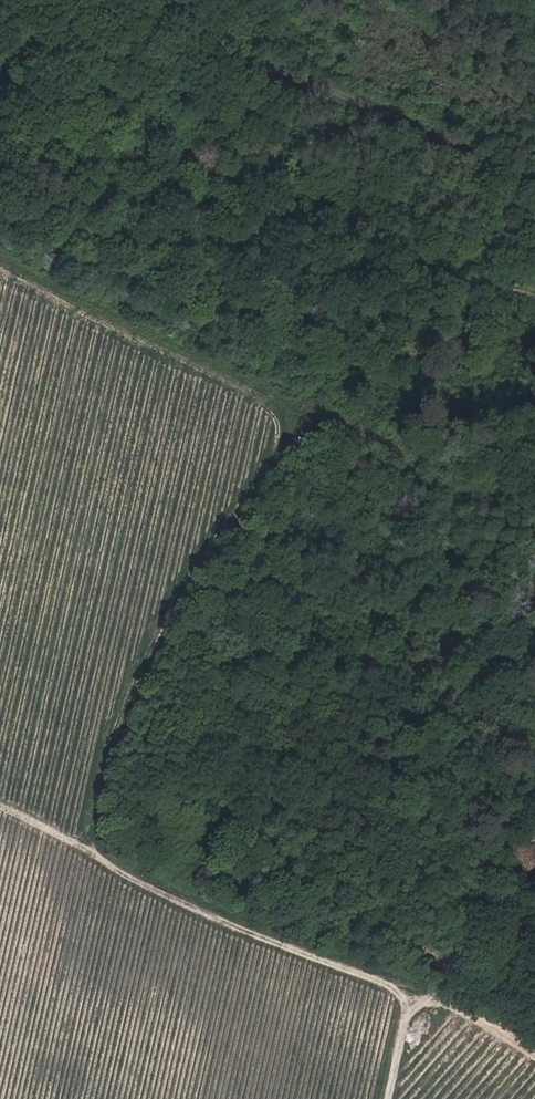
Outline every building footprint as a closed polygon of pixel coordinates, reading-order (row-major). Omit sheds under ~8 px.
[(95,107),(112,108),(114,99),(96,97),(95,107)]
